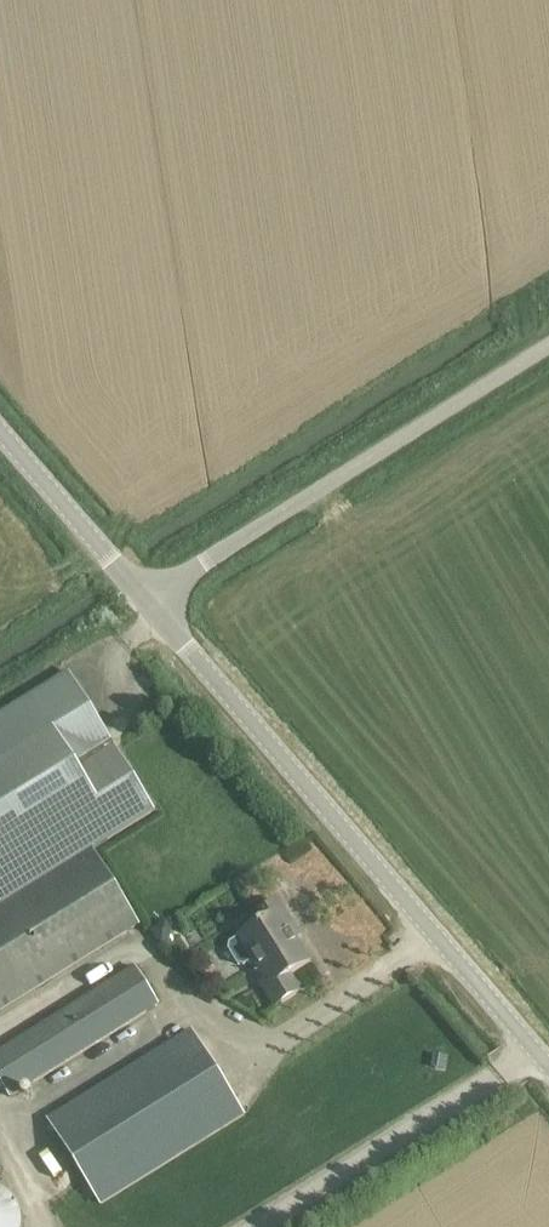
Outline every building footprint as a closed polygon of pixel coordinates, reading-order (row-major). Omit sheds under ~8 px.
[(0,715),(0,1012),(139,925),(93,851),(155,813),(68,672),(0,715)] [(294,928),(278,902),(253,917),(259,925),(230,942),(229,949),(239,965),(244,966),(253,960),(266,980),(261,983),(275,1006),(279,1004),(300,991),(290,975),(309,963),(294,938),(291,940),(286,933),(294,928)] [(166,920),(150,931),(160,946),(168,941),(171,928),(166,920)] [(134,966),(0,1049),(0,1080),(10,1096),(158,1005),(134,966)] [(243,1115),(191,1030),(48,1119),(100,1203),(243,1115)] [(20,1220),(19,1213),(17,1206),(13,1200),(8,1195),(3,1190),(0,1189),(0,1226),(20,1226),(20,1220)]
